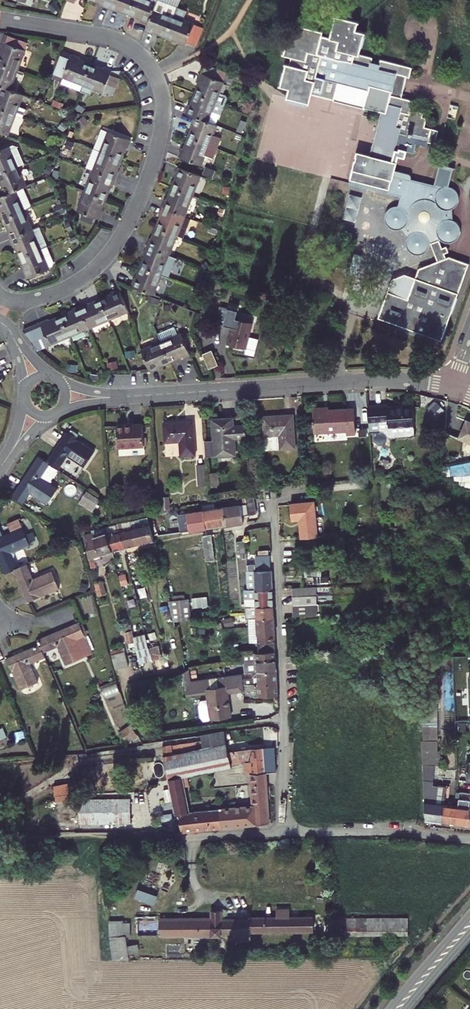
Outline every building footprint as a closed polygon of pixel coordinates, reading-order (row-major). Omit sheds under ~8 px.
[(106,4),(105,6),(113,9),(117,0),(96,0),(106,4)] [(113,9),(121,12),(122,11),(133,15),(139,0),(117,0),(113,9)] [(133,15),(145,20),(144,21),(152,24),(162,0),(139,0),(133,15)] [(162,0),(152,24),(149,32),(157,35),(158,33),(170,38),(182,8),(165,2),(162,0)] [(193,12),(182,8),(170,38),(181,42),(180,44),(198,51),(207,29),(189,22),(193,12)] [(325,31),(303,26),(300,35),(290,33),(285,54),(294,57),(292,64),(287,63),(281,87),(291,90),(289,99),(311,105),(314,96),(335,101),(340,84),(370,91),(365,110),(383,115),(372,156),(368,155),(357,160),(354,170),(360,172),(393,179),(390,194),(402,197),(400,205),(398,207),(396,207),(395,208),(393,208),(390,210),(389,211),(388,213),(387,215),(387,216),(387,220),(387,222),(388,223),(390,227),(393,229),(396,230),(398,231),(401,231),(403,233),(405,236),(407,240),(408,245),(410,250),(413,254),(416,256),(420,257),(424,256),(427,255),(429,252),(431,249),(433,246),(434,245),(435,243),(437,242),(438,241),(440,241),(442,241),(443,241),(445,241),(446,243),(448,244),(449,244),(451,245),(453,244),(455,244),(456,243),(458,242),(461,238),(462,236),(462,234),(462,232),(462,230),(461,228),(460,226),(459,224),(456,221),(455,219),(455,218),(454,216),(454,214),(454,212),(455,211),(456,209),(457,208),(459,206),(460,204),(461,202),(461,199),(461,197),(460,195),(456,189),(455,188),(453,185),(452,182),(452,180),(453,178),(453,177),(454,173),(454,170),(453,168),(451,167),(448,166),(446,166),(444,167),(442,167),(440,168),(439,172),(435,185),(417,181),(415,180),(412,175),(410,174),(396,171),(400,157),(406,158),(408,151),(414,152),(417,144),(428,146),(430,143),(436,143),(439,132),(426,128),(428,120),(424,118),(425,114),(412,111),(414,102),(402,99),(407,78),(411,79),(413,69),(382,61),(381,66),(373,64),(374,59),(362,56),(368,34),(359,32),(361,24),(336,17),(331,39),(324,37),(325,31)] [(6,53),(1,64),(21,72),(32,44),(11,36),(4,52),(6,53)] [(84,59),(66,52),(58,73),(87,85),(95,66),(83,61),(84,59)] [(6,88),(13,91),(21,72),(1,64),(0,67),(0,86),(6,88)] [(107,71),(95,66),(87,85),(107,93),(116,72),(108,68),(107,71)] [(219,72),(206,66),(202,76),(215,82),(219,72)] [(219,72),(215,82),(223,85),(227,75),(219,72)] [(201,85),(197,97),(224,108),(227,101),(226,98),(219,95),(223,85),(215,82),(202,76),(199,84),(201,85)] [(6,88),(2,97),(4,97),(0,108),(0,109),(19,116),(26,119),(30,110),(22,107),(26,96),(13,91),(6,88)] [(224,108),(197,97),(192,108),(190,107),(186,116),(195,119),(207,124),(211,113),(219,117),(221,117),(224,108)] [(10,136),(19,116),(0,109),(0,132),(10,136)] [(321,109),(317,127),(334,131),(338,113),(321,109)] [(211,113),(207,124),(215,127),(219,117),(211,113)] [(213,137),(217,128),(215,127),(207,124),(195,119),(192,128),(194,129),(189,140),(217,152),(221,141),(213,137)] [(112,133),(104,153),(124,160),(128,148),(130,149),(133,141),(112,133)] [(217,152),(189,140),(185,152),(183,151),(179,159),(201,168),(205,158),(213,161),(217,152)] [(27,164),(20,148),(15,146),(0,152),(0,173),(1,175),(21,167),(27,164)] [(89,169),(96,172),(118,181),(121,174),(119,173),(124,160),(104,153),(97,150),(89,169)] [(21,167),(1,175),(6,188),(4,189),(7,196),(18,192),(29,187),(21,167)] [(191,198),(199,178),(178,169),(174,178),(176,179),(172,190),(191,198)] [(96,172),(89,192),(108,199),(113,187),(115,188),(118,181),(96,172)] [(18,192),(26,211),(38,206),(29,187),(18,192)] [(183,217),(191,198),(172,190),(167,202),(165,202),(162,209),(183,217)] [(7,196),(0,199),(0,207),(1,209),(2,208),(7,219),(26,211),(18,192),(7,196)] [(103,211),(108,199),(89,192),(81,212),(85,213),(96,218),(102,220),(105,212),(103,211)] [(344,216),(356,219),(363,196),(351,192),(344,216)] [(161,218),(156,229),(175,237),(182,240),(190,221),(183,217),(162,209),(159,217),(161,218)] [(13,239),(34,230),(26,211),(7,219),(12,231),(10,232),(13,239)] [(85,213),(82,219),(94,224),(96,218),(85,213)] [(34,230),(13,239),(17,247),(19,246),(23,258),(42,250),(50,246),(42,227),(34,230)] [(147,248),(168,257),(175,237),(156,229),(151,241),(150,240),(147,248)] [(147,248),(144,256),(145,257),(140,270),(159,278),(169,282),(177,261),(168,257),(147,248)] [(23,258),(29,271),(49,265),(42,250),(23,258)] [(29,271),(26,272),(30,280),(51,271),(49,265),(29,271)] [(152,297),(159,278),(140,270),(136,280),(133,280),(130,288),(152,297)] [(111,296),(99,301),(107,320),(128,311),(119,289),(111,293),(111,296)] [(88,305),(86,304),(79,306),(88,327),(107,320),(99,301),(88,305)] [(71,312),(59,316),(67,335),(88,327),(79,306),(72,309),(71,312)] [(255,323),(240,319),(242,310),(231,307),(227,324),(234,326),(229,344),(249,349),(255,323)] [(40,321),(49,342),(67,335),(59,316),(49,320),(47,319),(40,321)] [(49,342),(40,321),(22,328),(36,347),(49,342)] [(188,353),(180,332),(160,340),(167,359),(179,354),(180,356),(188,353)] [(167,359),(160,340),(139,348),(147,369),(158,365),(157,363),(167,359)] [(217,362),(211,349),(203,352),(208,366),(217,362)] [(392,404),(392,400),(383,401),(384,420),(393,420),(394,425),(421,423),(420,402),(392,404)] [(438,401),(430,409),(437,417),(445,409),(438,401)] [(358,409),(328,411),(328,407),(316,408),(318,433),(351,431),(351,435),(360,434),(358,409)] [(213,432),(213,437),(206,437),(206,448),(236,446),(235,430),(246,429),(245,417),(234,418),(234,410),(215,411),(216,431),(213,432)] [(283,445),(298,444),(295,411),(266,413),(267,432),(283,431),(283,445)] [(179,452),(195,451),(193,417),(164,419),(165,440),(178,439),(179,452)] [(148,447),(147,427),(122,428),(123,449),(148,447)] [(97,450),(71,432),(50,462),(54,465),(62,470),(71,457),(85,467),(97,450)] [(42,457),(14,498),(26,507),(35,494),(50,504),(62,487),(46,476),(54,465),(50,462),(42,457)] [(200,477),(208,477),(207,458),(199,459),(200,477)] [(88,489),(80,501),(94,510),(101,498),(88,489)] [(243,497),(244,504),(227,507),(230,525),(246,522),(246,515),(259,513),(256,495),(243,497)] [(295,519),(302,518),(304,537),(328,534),(326,514),(318,515),(317,500),(293,503),(295,519)] [(205,511),(213,510),(212,503),(204,505),(205,511)] [(209,528),(230,525),(227,507),(213,510),(205,511),(209,528)] [(182,515),(186,532),(209,528),(205,511),(182,515)] [(144,519),(135,521),(140,546),(158,543),(153,524),(145,526),(144,519)] [(124,529),(129,548),(140,546),(135,521),(128,522),(129,528),(124,529)] [(129,548),(124,529),(123,523),(110,526),(111,531),(116,550),(129,548)] [(16,570),(19,569),(13,555),(33,547),(26,528),(0,538),(0,559),(6,574),(16,570)] [(92,557),(116,550),(111,531),(100,534),(100,530),(91,532),(92,557)] [(215,560),(213,535),(205,536),(208,561),(215,560)] [(245,554),(244,542),(237,542),(238,555),(245,554)] [(256,560),(256,565),(246,566),(248,590),(272,588),(271,570),(270,570),(269,555),(255,555),(256,560)] [(29,565),(19,569),(16,570),(28,602),(59,590),(51,571),(34,578),(29,565)] [(381,584),(382,592),(392,591),(392,583),(381,584)] [(294,587),(295,595),(312,594),(315,594),(315,585),(294,587)] [(244,590),(245,599),(273,597),(272,588),(248,590),(244,590)] [(190,594),(172,595),(173,617),(191,617),(190,594)] [(312,594),(295,595),(295,603),(313,602),(312,594)] [(245,599),(245,607),(247,607),(273,605),(273,597),(245,599)] [(314,602),(313,602),(295,603),(296,615),(315,613),(314,602)] [(248,619),(257,618),(274,616),(273,605),(247,607),(248,619)] [(264,653),(268,653),(276,652),(274,616),(257,618),(258,635),(263,635),(264,653)] [(93,653),(81,622),(40,639),(42,644),(45,651),(59,646),(66,664),(93,653)] [(150,637),(157,662),(166,660),(164,649),(160,634),(150,637)] [(139,639),(145,665),(157,662),(150,637),(139,639)] [(49,659),(45,651),(42,644),(9,658),(22,689),(40,681),(34,665),(49,659)] [(174,647),(164,649),(166,660),(176,658),(174,647)] [(136,666),(131,650),(116,654),(120,670),(136,666)] [(244,661),(244,672),(277,670),(276,658),(269,658),(257,659),(244,661)] [(200,715),(205,720),(231,716),(228,692),(245,689),(245,684),(244,672),(220,675),(221,685),(214,687),(212,676),(191,680),(189,669),(183,670),(187,695),(207,693),(208,700),(203,701),(199,706),(200,715)] [(244,672),(245,684),(277,682),(277,670),(244,672)] [(278,696),(277,682),(245,684),(245,689),(246,698),(278,696)] [(438,683),(421,683),(422,765),(435,765),(438,765),(438,683)] [(213,741),(214,748),(228,746),(226,733),(212,735),(213,741)] [(172,755),(214,748),(213,741),(171,747),(172,755)] [(164,757),(168,781),(182,779),(232,769),(231,766),(229,753),(228,746),(214,748),(172,755),(164,757)] [(164,757),(172,755),(171,747),(162,748),(164,757)] [(251,775),(266,775),(266,773),(278,773),(276,748),(249,750),(250,763),(251,775)] [(229,753),(231,766),(244,763),(250,763),(249,750),(229,753)] [(435,765),(422,765),(422,781),(435,784),(435,765)] [(267,783),(266,775),(251,775),(251,784),(267,783)] [(168,781),(174,816),(178,815),(181,833),(269,825),(267,783),(251,784),(253,808),(188,814),(182,779),(168,781)] [(445,806),(445,785),(435,784),(422,781),(423,804),(426,821),(443,824),(445,806)] [(80,798),(80,787),(53,787),(53,798),(80,798)] [(459,805),(469,806),(469,802),(469,799),(460,798),(459,805)] [(129,826),(129,803),(81,803),(81,826),(129,826)] [(443,824),(458,827),(460,808),(445,806),(443,824)] [(467,828),(469,809),(460,808),(458,827),(467,828)] [(156,902),(158,893),(138,887),(136,896),(156,902)] [(116,960),(130,960),(129,936),(224,935),(224,932),(236,932),(236,940),(254,940),(254,932),(329,932),(329,917),(292,917),(292,909),(279,909),(279,917),(252,917),(252,919),(224,919),(224,910),(215,910),(215,920),(140,920),(137,897),(115,897),(112,936),(116,960)] [(411,917),(333,918),(333,935),(411,934),(411,917)]
